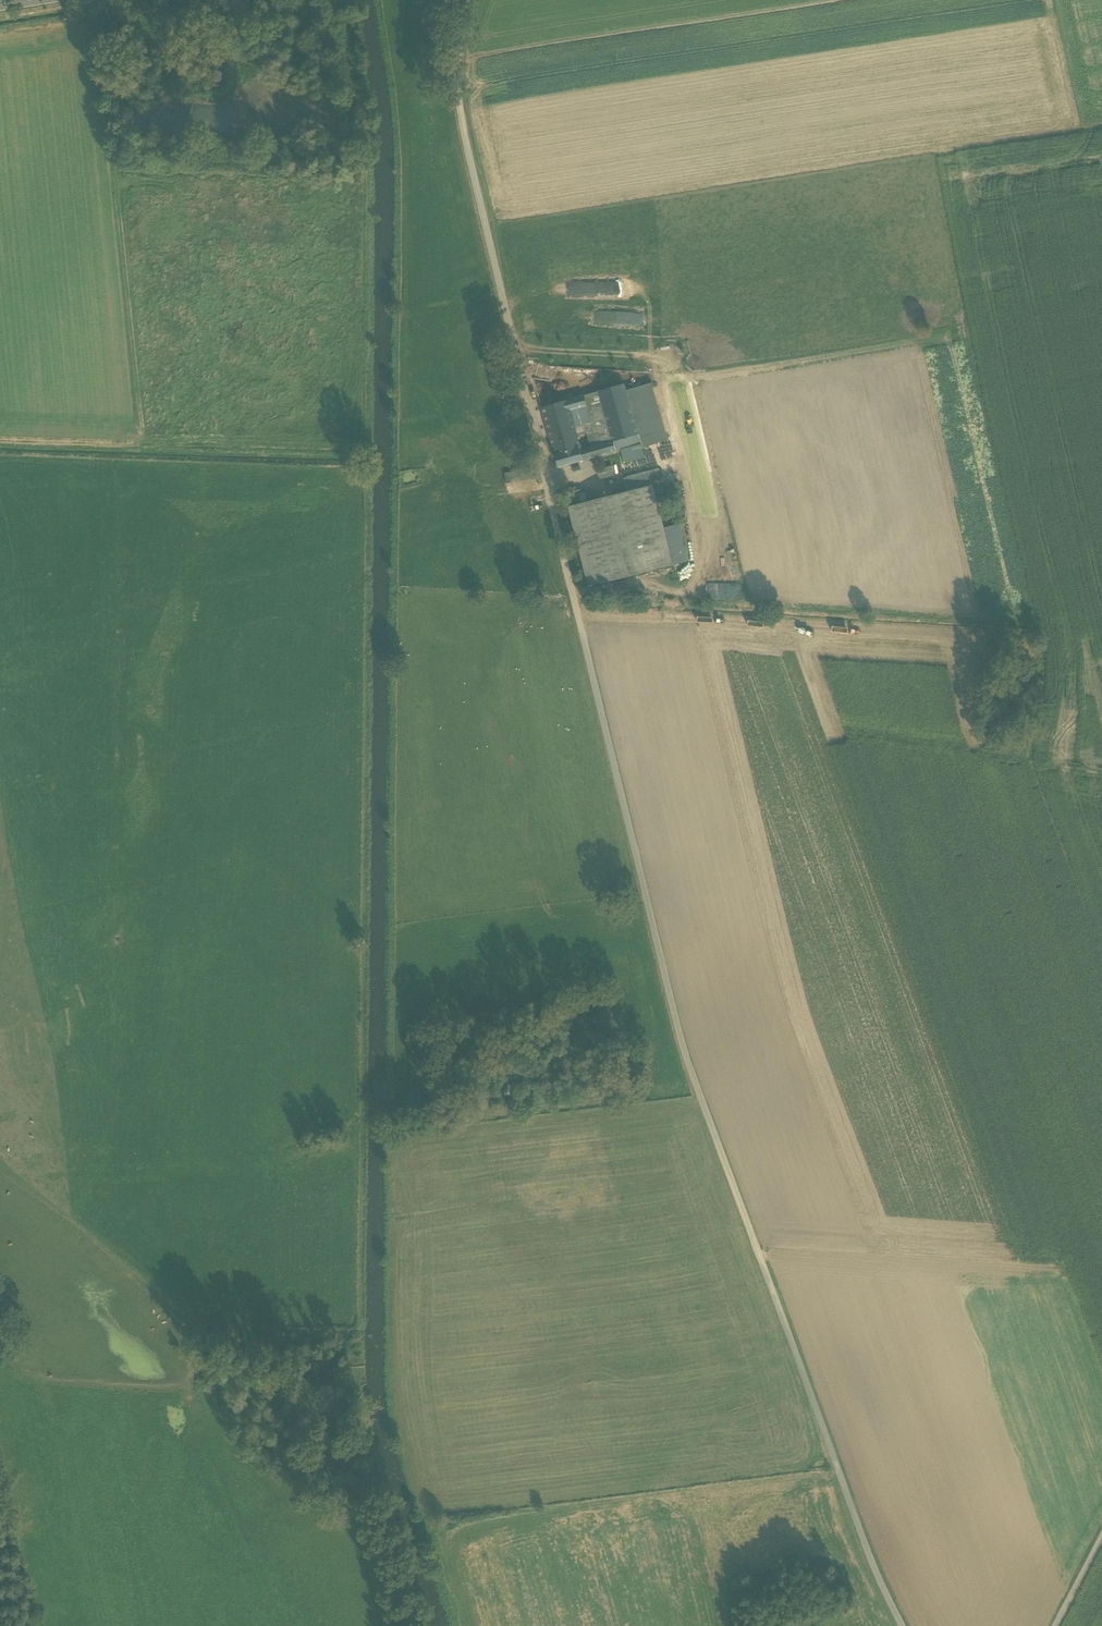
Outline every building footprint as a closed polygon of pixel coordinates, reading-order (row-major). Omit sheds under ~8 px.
[(639,434),(641,444),(642,448),(666,441),(651,382),(626,391),(639,434)] [(599,391),(612,441),(613,442),(639,434),(626,391),(624,384),(599,391)] [(586,433),(591,447),(612,441),(599,391),(584,395),(587,406),(582,407),(586,421),(574,425),(577,435),(586,433)] [(552,446),(578,439),(577,435),(574,425),(570,411),(582,407),(587,406),(584,395),(541,407),(552,446)] [(586,421),(582,407),(570,411),(574,425),(586,421)] [(613,442),(616,451),(641,444),(639,434),(613,442)] [(578,439),(552,446),(558,468),(583,461),(580,450),(580,449),(581,448),(578,439)] [(616,451),(613,442),(612,441),(591,447),(580,450),(583,461),(616,451)] [(625,463),(637,459),(636,454),(623,458),(625,463)] [(614,475),(611,466),(598,470),(601,479),(614,475)] [(533,469),(525,470),(527,480),(535,478),(533,469)] [(505,474),(506,484),(527,480),(525,470),(505,474)] [(662,480),(659,470),(623,479),(624,480),(618,482),(619,487),(616,488),(618,494),(653,485),(662,480)] [(664,530),(653,485),(618,494),(582,504),(568,507),(589,587),(673,565),(664,530)] [(566,498),(568,507),(582,504),(579,494),(566,498)] [(664,530),(673,565),(688,561),(679,526),(664,530)]
